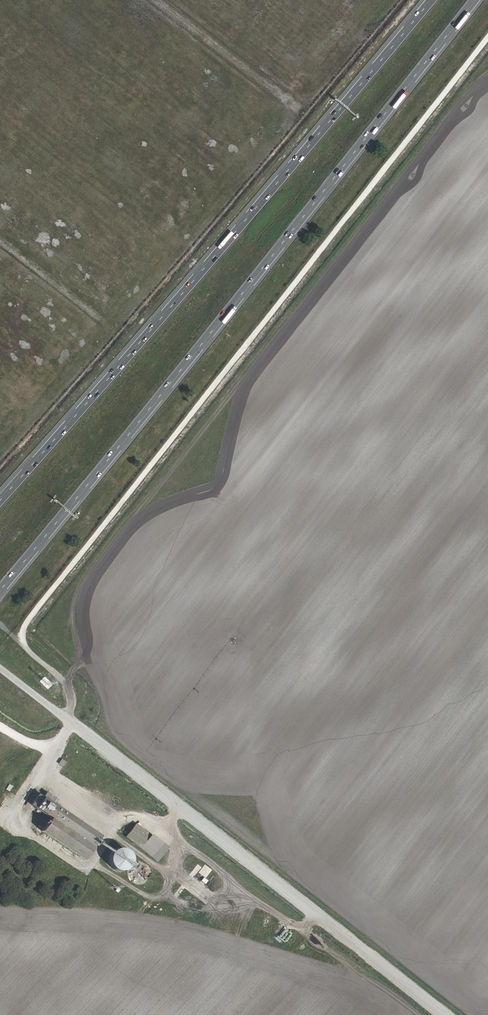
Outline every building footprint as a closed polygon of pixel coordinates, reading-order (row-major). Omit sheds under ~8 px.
[(78,765),(73,761),(69,768),(75,770),(78,765)] [(34,794),(26,805),(29,807),(37,796),(34,794)] [(53,801),(45,795),(42,799),(34,810),(31,815),(40,821),(43,817),(48,820),(38,834),(79,863),(97,839),(50,805),(53,801)] [(37,796),(29,807),(34,810),(42,799),(37,796)] [(160,843),(135,824),(125,837),(150,856),(160,843)] [(223,837),(225,835),(214,827),(213,830),(223,837)] [(112,852),(110,854),(109,856),(108,858),(108,860),(108,863),(109,865),(110,867),(112,869),(114,870),(117,871),(118,871),(121,871),(123,870),(125,869),(127,867),(129,864),(129,862),(129,859),(129,858),(128,855),(127,854),(125,852),(123,851),(121,850),(119,850),(117,850),(114,851),(113,851),(112,852)] [(199,872),(206,878),(212,870),(205,864),(199,872)]
